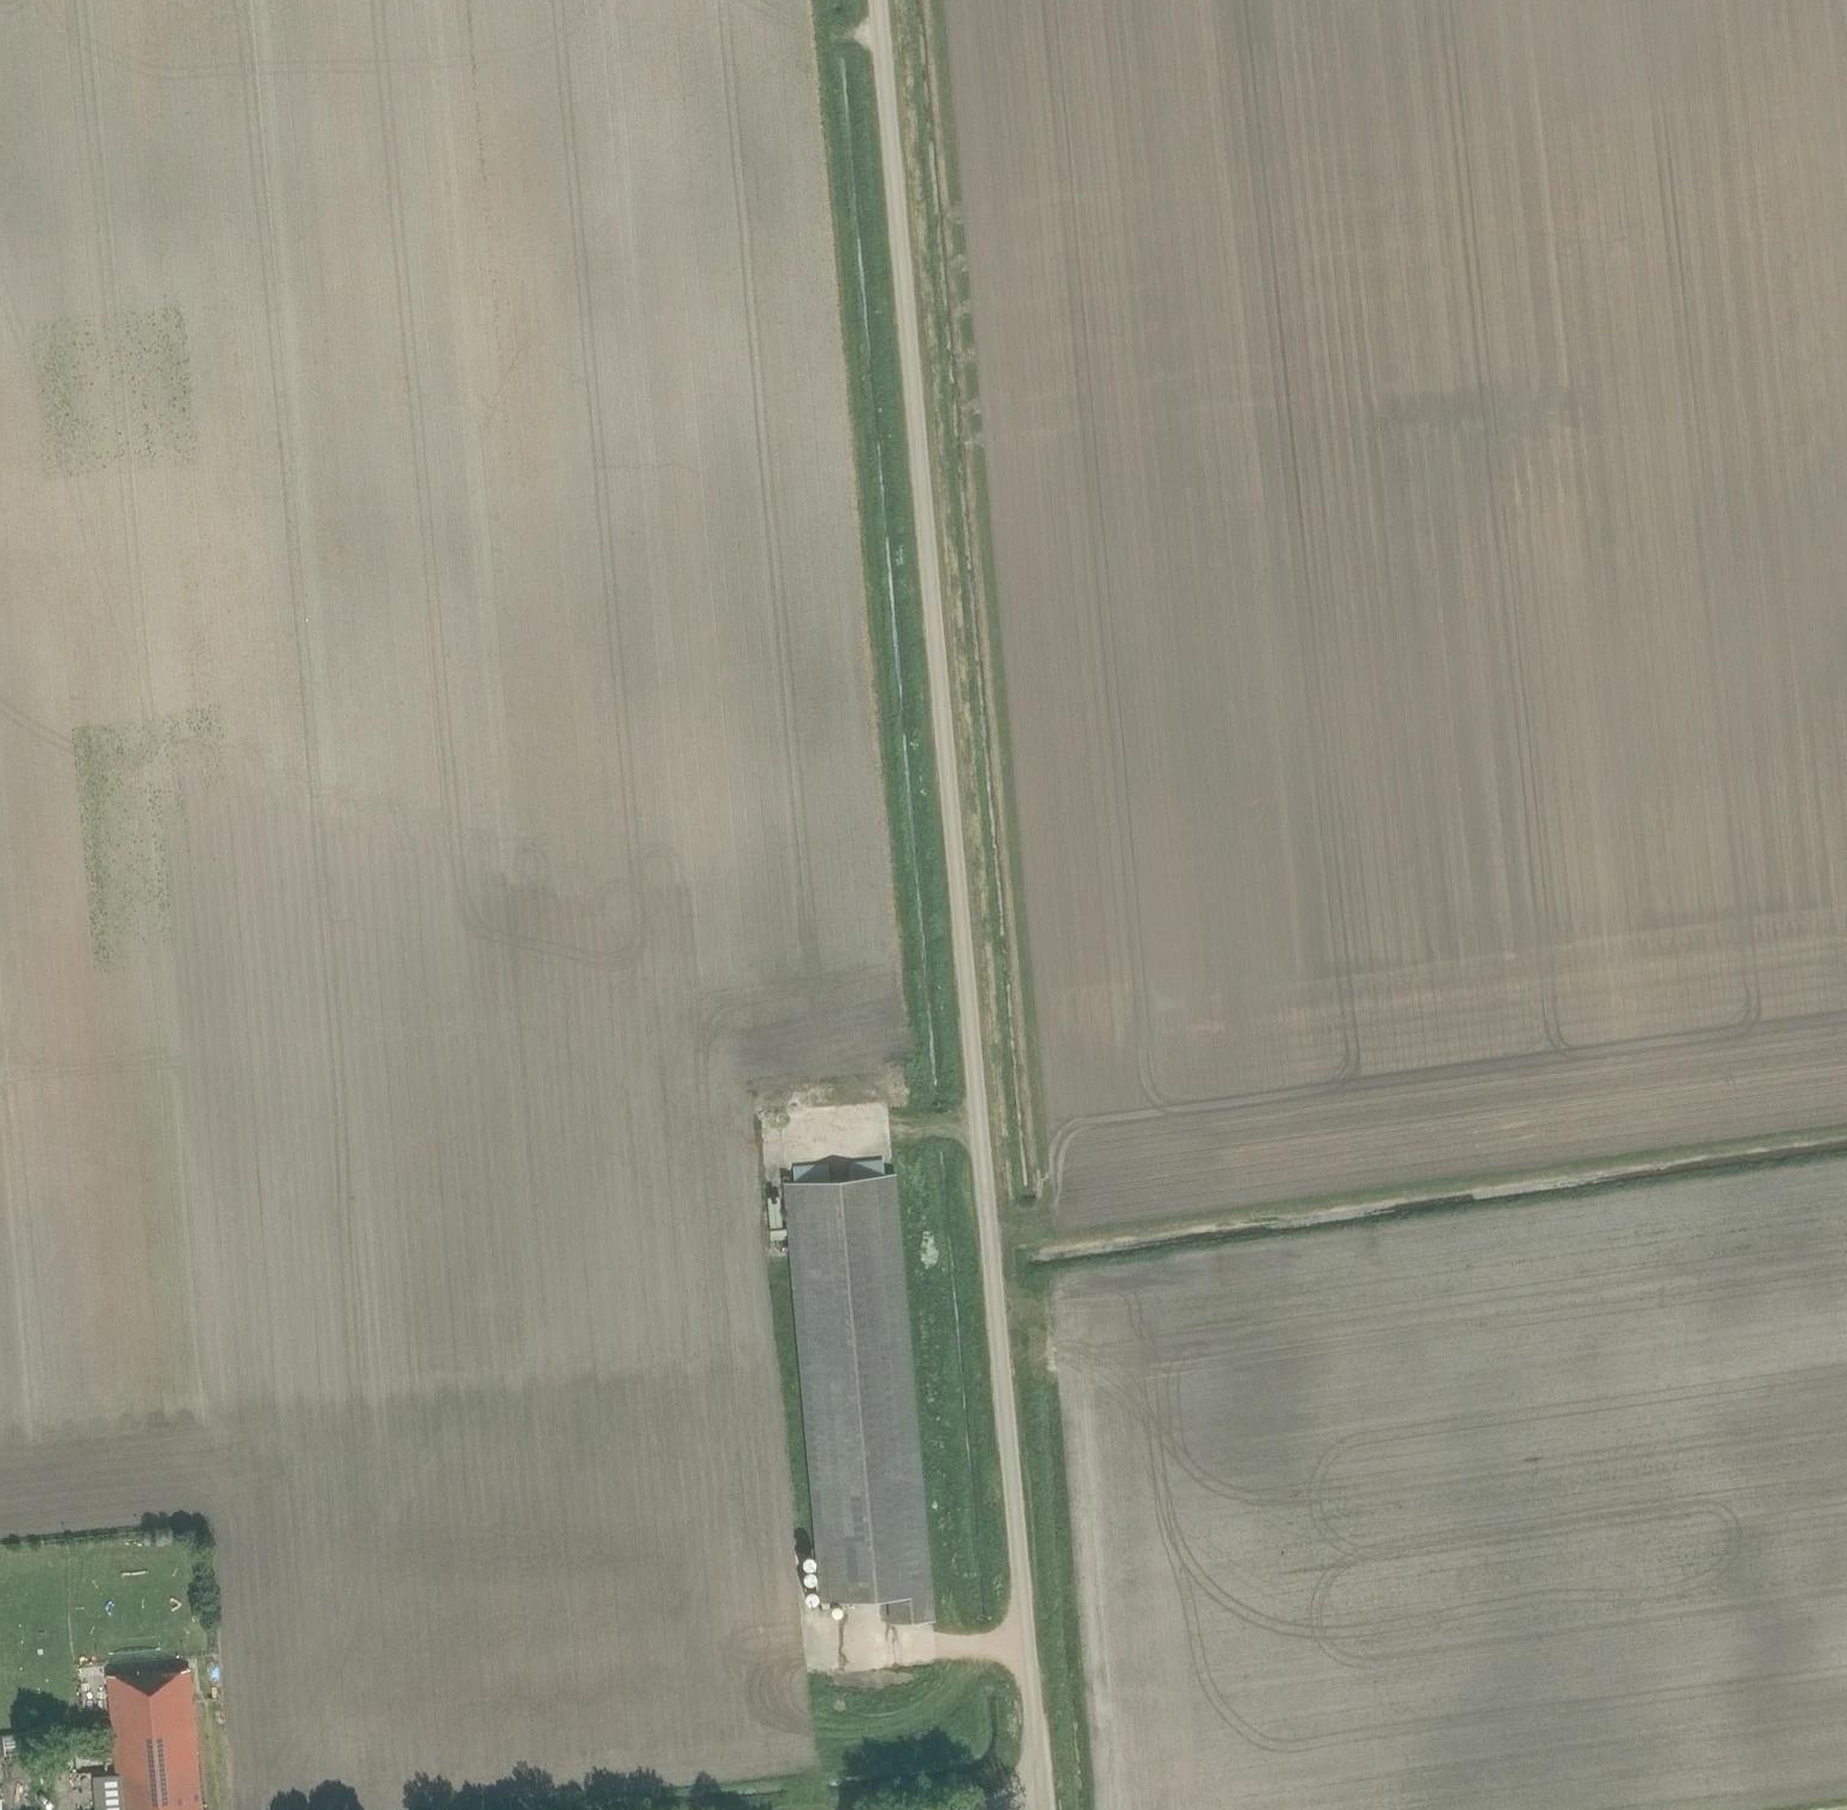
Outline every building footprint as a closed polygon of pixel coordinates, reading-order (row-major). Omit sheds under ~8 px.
[(895,1176),(787,1185),(822,1602),(821,1602),(821,1604),(889,1598),(891,1625),(932,1621),(930,1593),(895,1176)] [(780,1195),(768,1196),(771,1238),(783,1238),(782,1234),(786,1233),(786,1228),(782,1228),(780,1195)] [(191,1669),(110,1676),(118,1776),(123,1776),(126,1809),(203,1809),(191,1669)]
